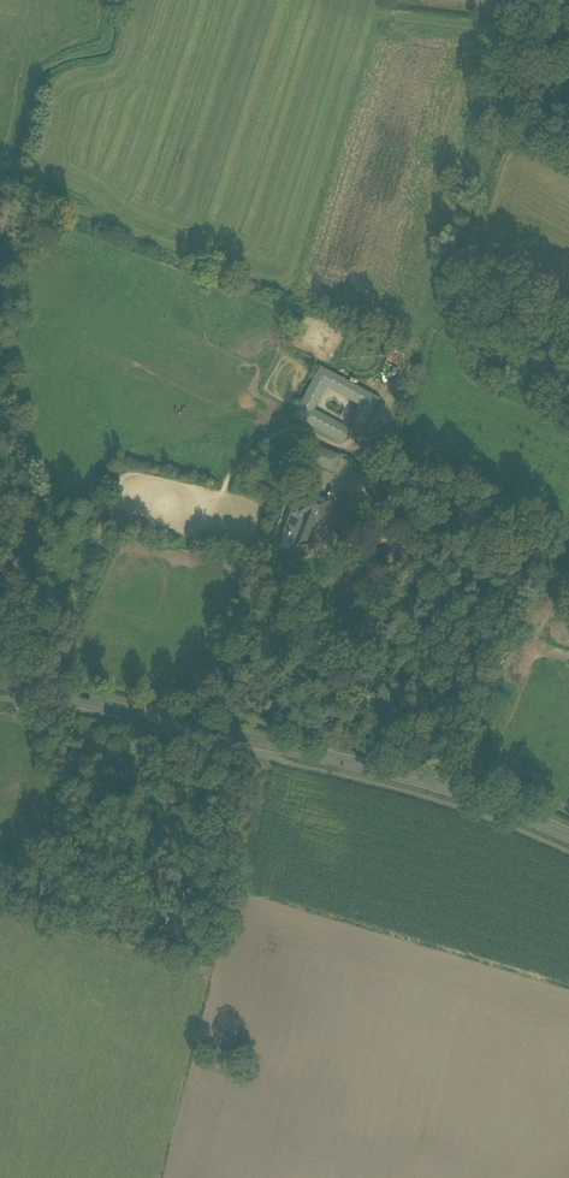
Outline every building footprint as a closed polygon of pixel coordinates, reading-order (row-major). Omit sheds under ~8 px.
[(348,433),(310,413),(325,384),(351,398),(349,400),(359,406),(350,422),(363,429),(379,400),(320,368),(294,417),(343,444),(348,433)] [(340,458),(318,449),(312,464),(334,473),(340,458)] [(307,494),(299,514),(292,511),(283,537),(284,537),(280,547),(306,558),(311,546),(306,544),(323,500),(307,494)]
